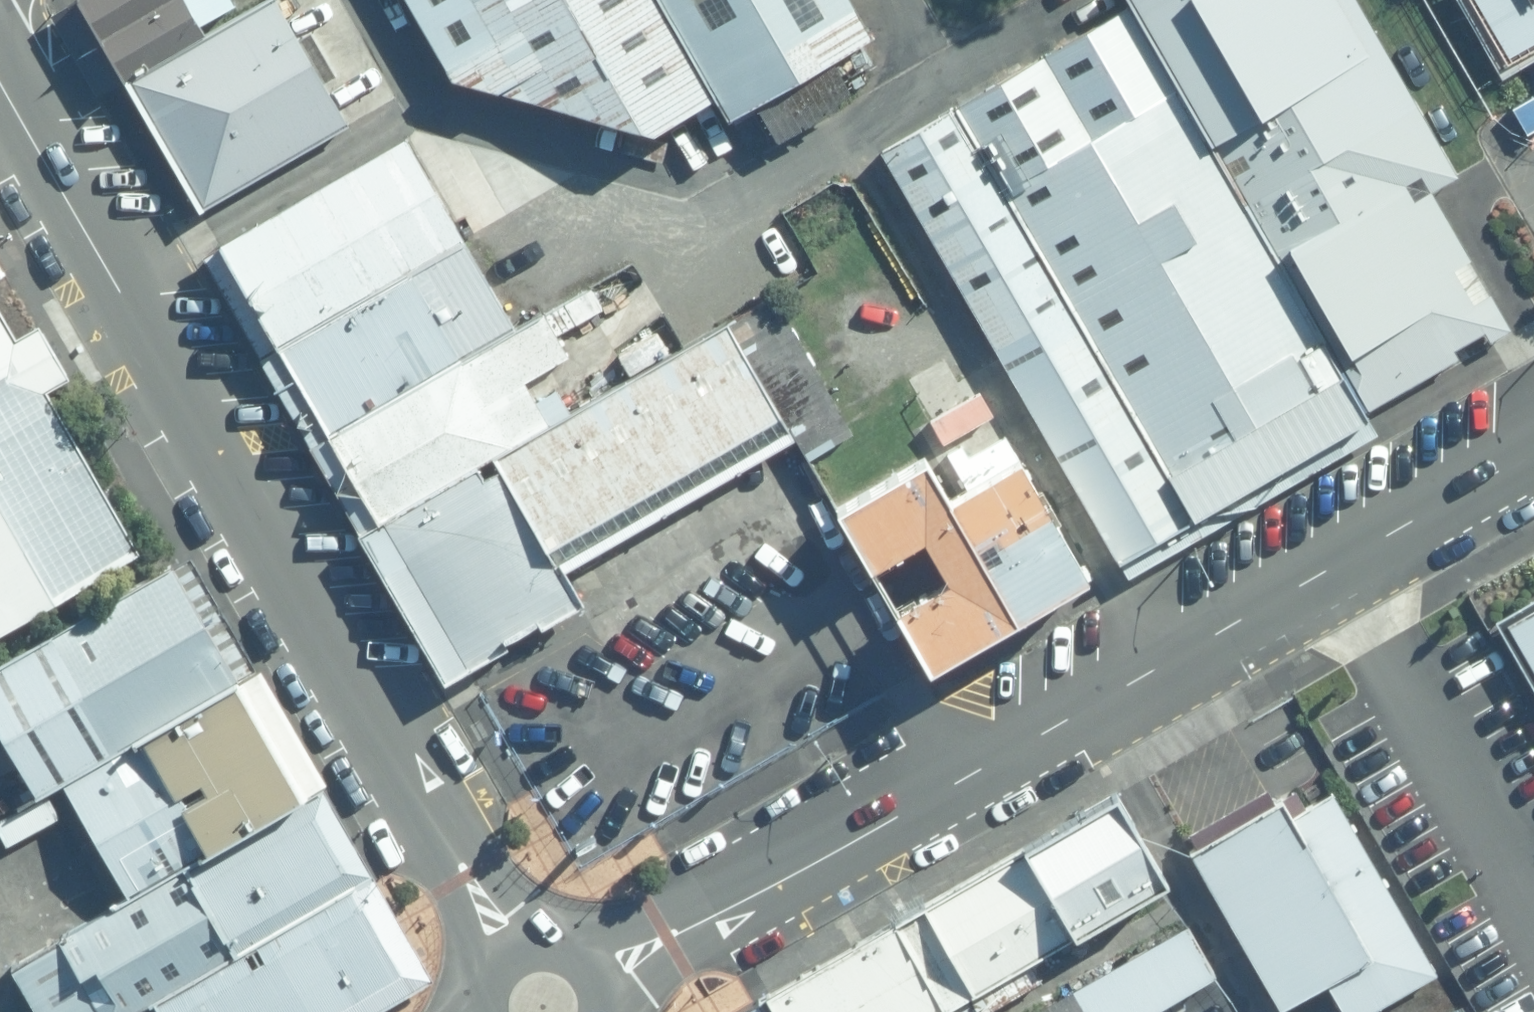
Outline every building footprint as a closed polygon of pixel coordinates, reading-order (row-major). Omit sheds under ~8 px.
[(113,76),(243,0),(71,0),(113,76)] [(188,198),(337,116),(272,0),(269,0),(123,81),(188,198)] [(442,75),(648,129),(714,93),(662,0),(401,0),(442,75)] [(714,93),(731,116),(759,101),(782,144),(859,101),(836,58),(870,39),(849,0),(662,0),(714,93)] [(1357,0),(1128,0),(1130,3),(1364,411),(1518,324),(1439,185),(1457,175),(1357,0)] [(1510,51),(1533,37),(1533,0),(1480,0),(1510,51)] [(956,102),(1197,523),(1371,425),(1364,411),(1130,3),(956,102)] [(956,102),(878,146),(1120,568),(1197,523),(956,102)] [(471,232),(415,131),(229,237),(209,251),(267,350),(471,232)] [(521,321),(471,232),(267,350),(319,441),(521,321)] [(521,321),(319,441),(369,528),(579,406),(556,365),(576,353),(550,308),(521,321)] [(0,309),(0,633),(140,552),(46,391),(70,376),(40,324),(16,337),(0,309)] [(579,406),(513,446),(574,564),(805,428),(734,316),(579,406)] [(939,577),(887,605),(922,668),(1085,571),(1053,523),(979,388),(921,417),(935,441),(989,411),(1000,431),(962,450),(955,438),(936,448),(955,486),(945,493),(921,448),(827,505),(865,568),(917,535),(939,577)] [(513,446),(369,528),(453,675),(589,592),(574,564),(513,446)] [(169,569),(0,664),(0,724),(39,793),(57,783),(234,684),(169,569)] [(1501,614),(1533,671),(1533,595),(1501,614)] [(296,794),(234,684),(57,783),(105,869),(85,880),(98,904),(296,794)] [(1339,785),(1302,807),(1291,788),(1189,847),(1281,1007),(1329,979),(1348,1011),(1367,1011),(1444,968),(1339,785)] [(325,790),(107,905),(8,963),(37,1011),(149,1011),(163,1005),(222,972),(292,933),(376,887),(325,790)] [(776,993),(787,1011),(931,1011),(1162,879),(1114,797),(776,993)] [(376,887),(292,933),(339,1011),(383,1011),(432,982),(376,887)] [(1213,969),(1184,920),(1023,1011),(1138,1011),(1213,969)] [(292,933),(222,972),(245,1011),(339,1011),(292,933)] [(949,1011),(987,1011),(1045,979),(1035,963),(949,1011)] [(222,972),(163,1005),(167,1011),(245,1011),(222,972)]
